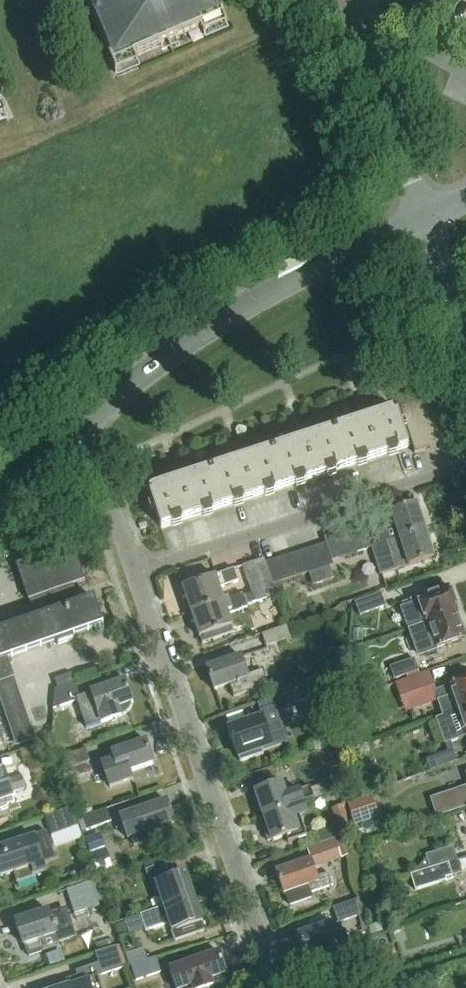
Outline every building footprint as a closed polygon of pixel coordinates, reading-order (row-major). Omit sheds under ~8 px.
[(71,20),(77,16),(103,73),(125,62),(122,56),(188,26),(191,32),(213,22),(202,0),(62,0),(71,20)] [(411,382),(392,388),(398,405),(416,399),(411,382)] [(408,447),(408,446),(412,445),(414,452),(446,442),(434,406),(402,416),(403,418),(398,419),(395,409),(334,429),(347,467),(408,447)] [(347,467),(334,429),(272,449),(285,487),(347,467)] [(285,487),(272,449),(210,469),(223,508),(285,487)] [(210,469),(149,489),(161,528),(223,508),(210,469)] [(380,545),(425,530),(416,504),(390,512),(395,526),(376,533),(380,545)] [(362,527),(336,535),(343,556),(354,553),(350,543),(365,538),(362,527)] [(434,557),(425,530),(380,545),(372,547),(381,575),(408,566),(434,557)] [(332,560),(343,556),(336,535),(325,539),(326,544),(332,560)] [(369,548),(365,538),(350,543),(354,553),(369,548)] [(326,544),(314,548),(321,569),(329,566),(333,565),(332,560),(326,544)] [(93,600),(78,606),(71,588),(84,583),(71,547),(16,567),(29,601),(31,604),(37,621),(30,623),(28,617),(18,620),(21,626),(0,634),(0,686),(14,681),(7,661),(103,627),(93,600)] [(309,573),(321,569),(314,548),(302,552),(309,573)] [(302,552),(290,556),(297,577),(309,573),(302,552)] [(285,581),(297,577),(290,556),(278,560),(285,581)] [(276,598),(272,585),(265,564),(264,560),(254,563),(266,601),(276,598)] [(278,560),(265,564),(272,585),(285,581),(278,560)] [(266,601),(254,563),(243,567),(252,595),(255,604),(266,601)] [(333,578),(329,566),(321,569),(309,573),(313,585),(333,578)] [(180,589),(188,614),(223,602),(219,589),(239,583),(235,570),(180,589)] [(425,625),(457,613),(458,613),(449,587),(416,598),(418,605),(403,610),(410,630),(425,625)] [(384,592),(359,601),(364,616),(389,607),(384,592)] [(245,608),(255,604),(252,595),(244,598),(243,595),(223,602),(188,614),(197,640),(198,640),(200,646),(231,636),(229,629),(230,629),(226,617),(246,610),(245,608)] [(425,625),(430,639),(415,645),(419,655),(465,638),(457,613),(425,625)] [(290,626),(265,635),(270,648),(294,639),(290,626)] [(241,657),(206,670),(214,692),(230,687),(234,699),(269,687),(263,672),(248,677),(241,657)] [(418,659),(393,668),(397,680),(423,671),(418,659)] [(465,709),(465,680),(438,690),(432,672),(398,684),(405,704),(406,704),(408,712),(441,701),(446,716),(465,709)] [(74,674),(56,681),(60,690),(75,685),(77,684),(74,674)] [(329,680),(259,705),(263,717),(334,692),(329,680)] [(91,694),(96,710),(85,714),(90,727),(120,717),(124,714),(127,711),(130,707),(131,702),(132,702),(125,682),(91,694)] [(80,700),(75,685),(60,690),(55,692),(54,709),(80,700)] [(465,738),(465,709),(446,716),(435,720),(447,754),(429,760),(433,772),(458,763),(451,743),(465,738)] [(286,742),(282,731),(267,737),(260,718),(227,730),(235,752),(236,752),(240,763),(264,755),(262,750),(286,742)] [(112,754),(113,760),(101,764),(109,788),(132,780),(130,772),(153,764),(146,742),(112,754)] [(65,770),(90,762),(86,749),(61,758),(65,770)] [(374,752),(359,757),(364,769),(379,764),(374,752)] [(9,811),(8,809),(15,806),(11,795),(25,791),(21,778),(7,783),(4,774),(0,775),(0,814),(9,811)] [(311,790),(311,788),(286,796),(282,783),(271,786),(269,780),(254,786),(256,792),(255,792),(264,817),(304,803),(338,791),(335,782),(311,790)] [(431,802),(437,820),(461,811),(465,809),(465,789),(455,793),(431,802)] [(372,797),(348,806),(354,823),(378,814),(372,797)] [(166,803),(133,814),(120,818),(128,840),(131,839),(134,847),(153,841),(174,833),(172,826),(174,825),(166,803)] [(307,813),(304,803),(264,817),(265,820),(261,821),(268,843),(286,836),(288,843),(307,837),(300,816),(307,813)] [(344,829),(348,828),(346,805),(332,810),(337,826),(319,833),(323,844),(339,839),(346,836),(344,829)] [(92,806),(81,810),(84,818),(95,814),(92,806)] [(73,809),(47,818),(53,837),(79,828),(73,809)] [(109,811),(86,819),(90,831),(113,823),(109,811)] [(0,850),(0,878),(14,874),(17,884),(34,878),(34,876),(44,872),(40,860),(53,855),(47,835),(22,843),(0,850)] [(114,873),(101,835),(85,840),(98,879),(114,873)] [(311,860),(276,872),(284,896),(286,895),(290,906),(313,899),(311,894),(333,886),(329,873),(317,878),(315,870),(346,859),(339,839),(323,844),(307,850),(311,860)] [(431,869),(458,861),(454,847),(426,856),(431,869)] [(458,861),(431,869),(412,875),(417,890),(441,882),(441,881),(462,874),(458,861)] [(161,890),(167,907),(192,898),(184,873),(158,882),(154,869),(144,872),(151,893),(161,890)] [(99,882),(91,885),(97,904),(105,901),(99,882)] [(91,885),(66,893),(74,917),(99,909),(97,904),(91,885)] [(174,941),(190,936),(203,931),(200,923),(201,922),(192,898),(167,907),(142,916),(147,931),(166,924),(164,919),(166,918),(174,941)] [(364,899),(336,909),(342,926),(369,916),(364,899)] [(47,912),(15,922),(23,947),(24,947),(28,958),(43,953),(59,947),(58,945),(75,939),(70,922),(66,909),(49,915),(47,912)] [(344,931),(341,930),(335,932),(332,923),(298,935),(306,958),(308,957),(311,960),(315,962),(319,962),(323,961),(324,962),(344,955),(342,951),(350,949),(345,932),(344,931)] [(126,970),(118,948),(98,955),(105,977),(126,970)] [(131,968),(133,968),(151,961),(147,950),(127,956),(131,968)] [(183,965),(169,970),(176,987),(204,987),(202,984),(225,976),(217,953),(183,965)] [(159,959),(151,961),(133,968),(138,982),(163,974),(159,959)] [(98,977),(102,975),(98,964),(75,972),(77,977),(60,983),(62,987),(102,987),(98,977)]
